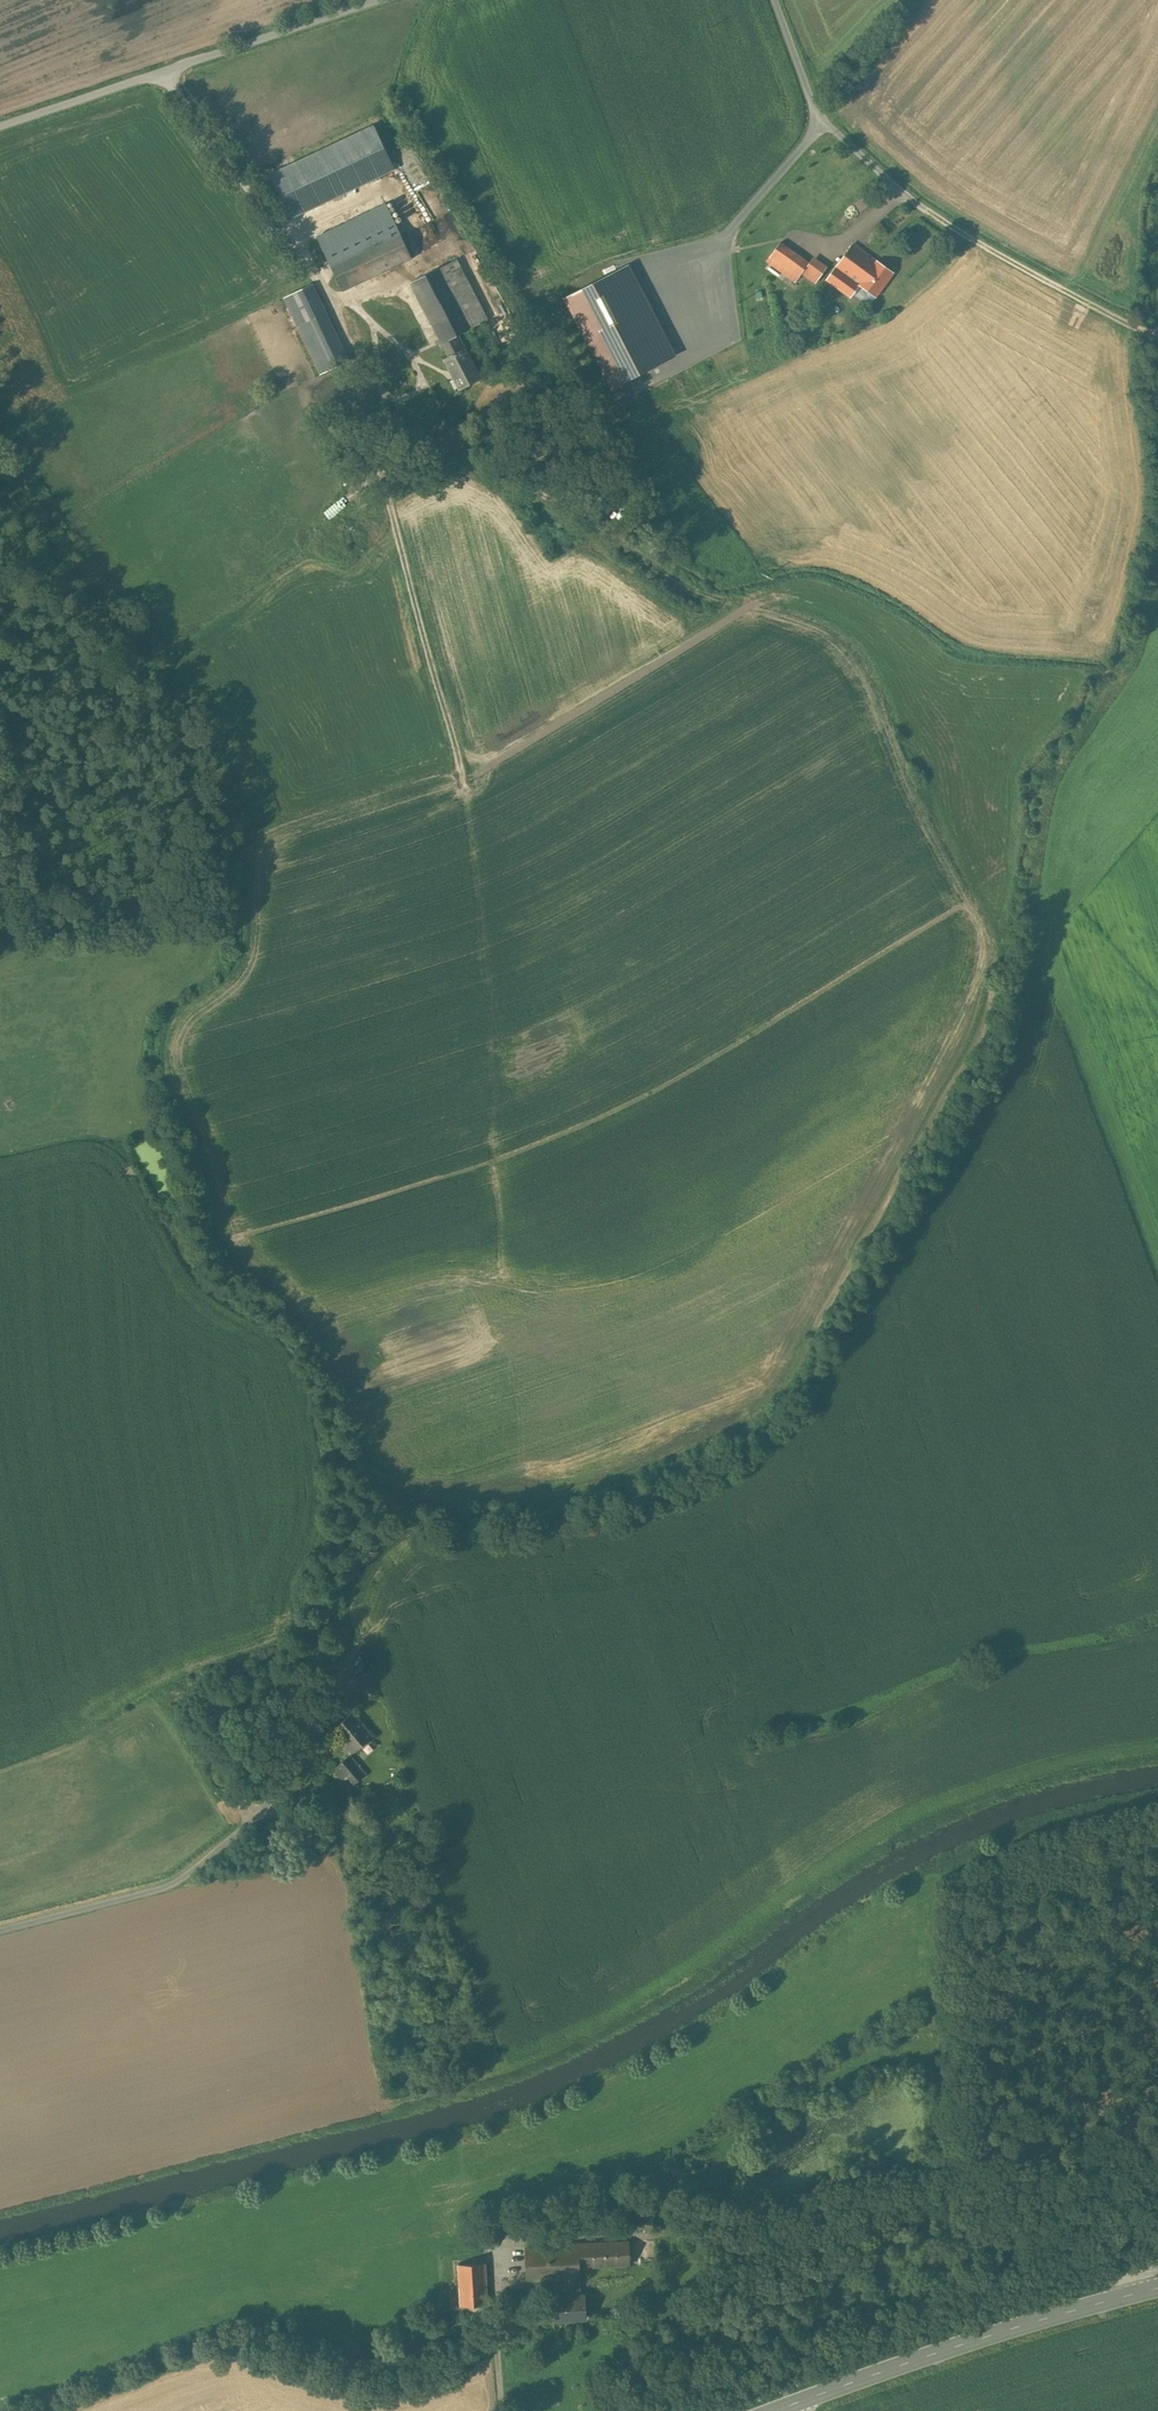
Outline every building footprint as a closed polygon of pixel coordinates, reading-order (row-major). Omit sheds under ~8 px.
[(374,123),(267,174),(289,220),(395,169),(374,123)] [(386,203),(316,234),(342,290),(411,257),(386,203)] [(809,263),(780,242),(767,260),(796,282),(809,263)] [(852,244),(826,280),(850,297),(859,285),(876,261),(852,244)] [(487,320),(456,259),(440,268),(471,328),(487,320)] [(876,261),(859,285),(875,296),(892,273),(876,261)] [(628,266),(565,298),(611,388),(674,356),(628,266)] [(471,328),(440,268),(410,283),(441,342),(455,336),(455,337),(459,335),(458,334),(471,328)] [(313,284),(283,299),(320,374),(350,359),(313,284)] [(479,379),(458,338),(456,339),(455,337),(455,336),(441,342),(440,342),(448,357),(444,359),(454,378),(450,381),(455,391),(479,379)] [(514,405),(500,415),(503,420),(517,411),(514,405)] [(371,1672),(358,1675),(364,1696),(377,1693),(371,1672)] [(372,1735),(352,1712),(333,1728),(353,1752),(372,1735)] [(357,1780),(342,1761),(334,1768),(349,1786),(357,1780)] [(685,2176),(682,2191),(700,2195),(703,2179),(685,2176)] [(651,2218),(623,2215),(622,2224),(650,2228),(651,2218)] [(604,2222),(482,2227),(483,2238),(605,2233),(604,2222)] [(577,2245),(525,2247),(526,2279),(565,2278),(578,2277),(579,2277),(579,2266),(629,2264),(628,2241),(577,2243),(577,2245)] [(484,2263),(459,2264),(461,2305),(486,2304),(484,2263)] [(578,2277),(565,2278),(566,2298),(554,2299),(555,2319),(586,2318),(585,2294),(579,2294),(578,2277)]
